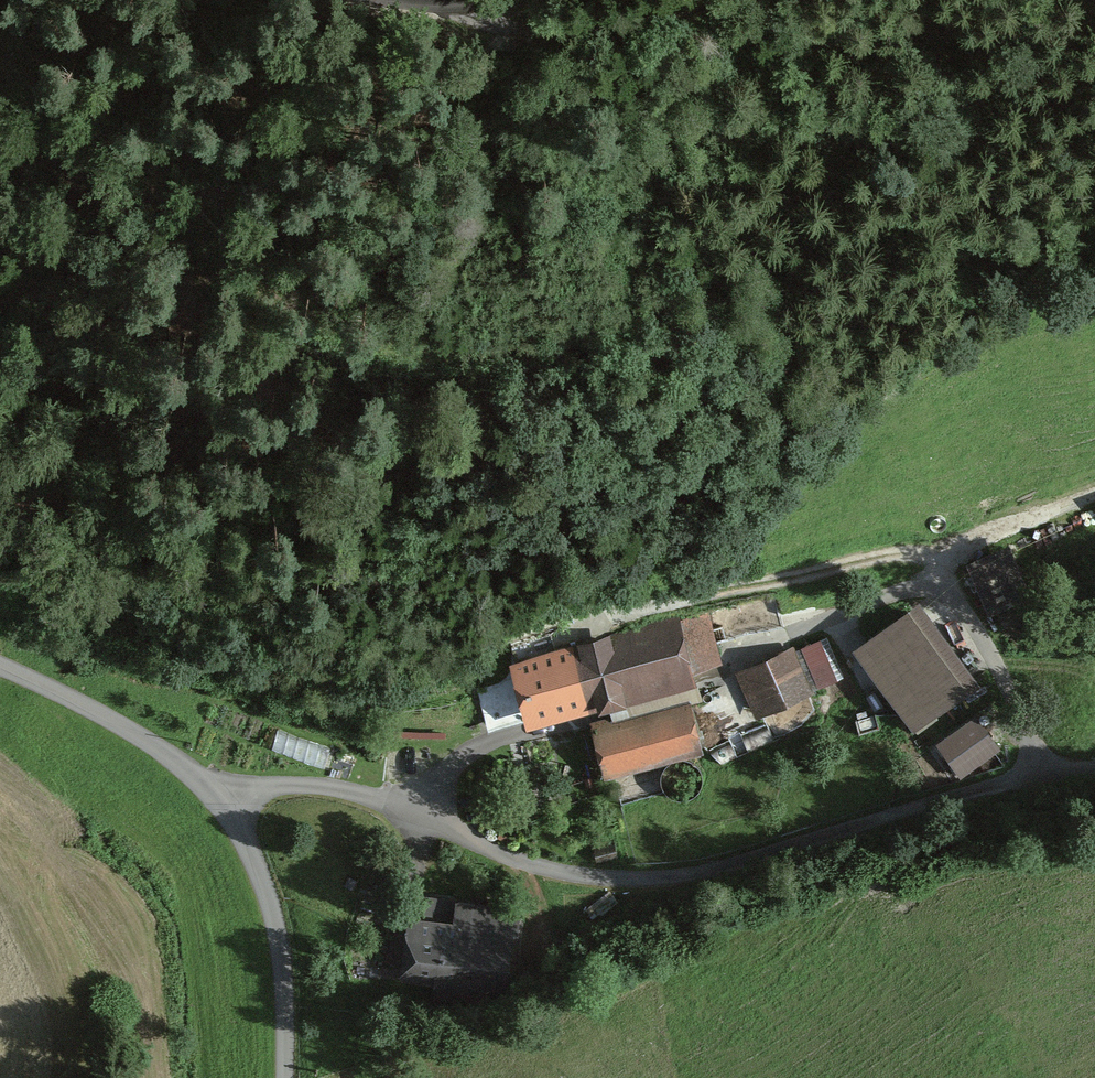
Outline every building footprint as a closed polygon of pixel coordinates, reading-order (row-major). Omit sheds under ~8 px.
[(916,604),(863,644),(919,719),(973,679),(916,604)] [(677,623),(514,662),(527,718),(692,678),(688,660),(714,654),(706,621),(678,628),(677,623)] [(817,643),(748,673),(762,706),(831,675),(817,643)] [(687,708),(598,729),(606,764),(695,743),(687,708)] [(976,719),(944,741),(962,768),(994,745),(976,719)] [(458,926),(406,918),(395,984),(504,1001),(518,917),(461,908),(458,926)]
